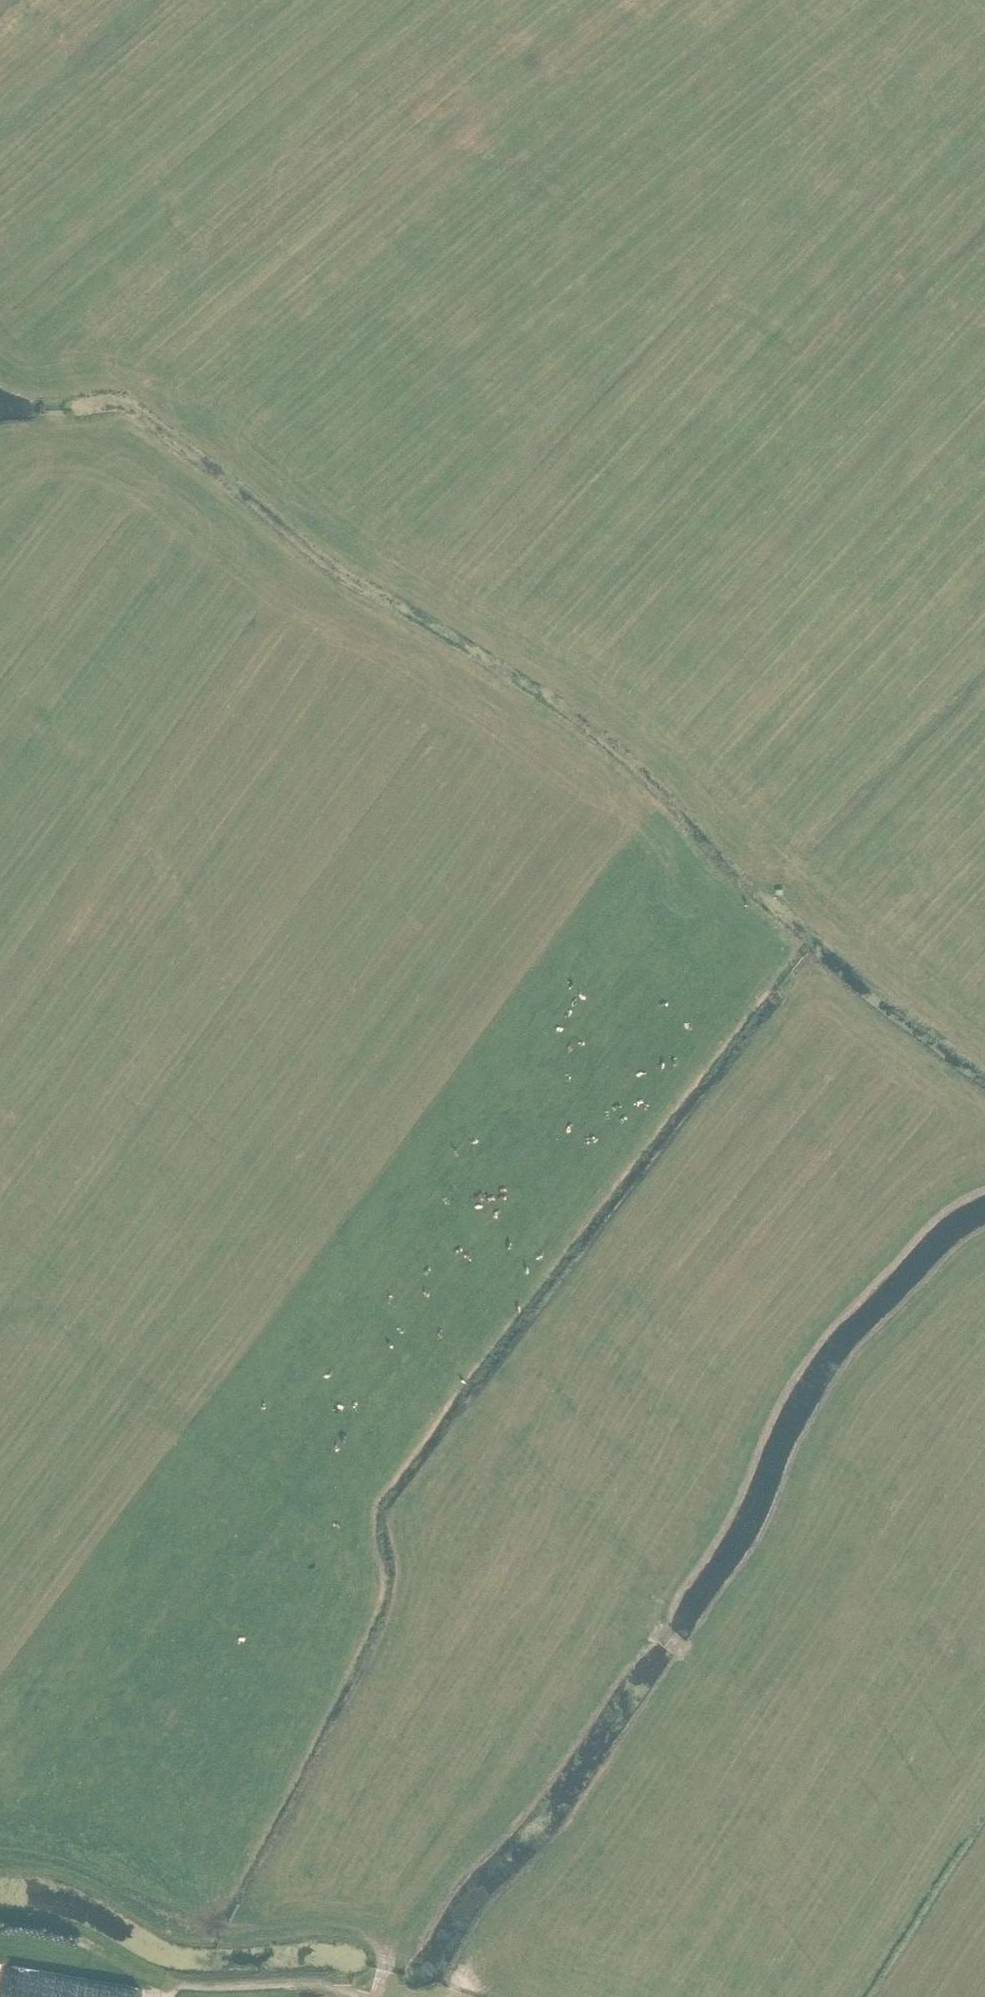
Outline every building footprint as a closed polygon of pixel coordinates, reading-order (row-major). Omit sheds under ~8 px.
[(130,1973),(0,1958),(0,1996),(127,1996),(130,1973)]
